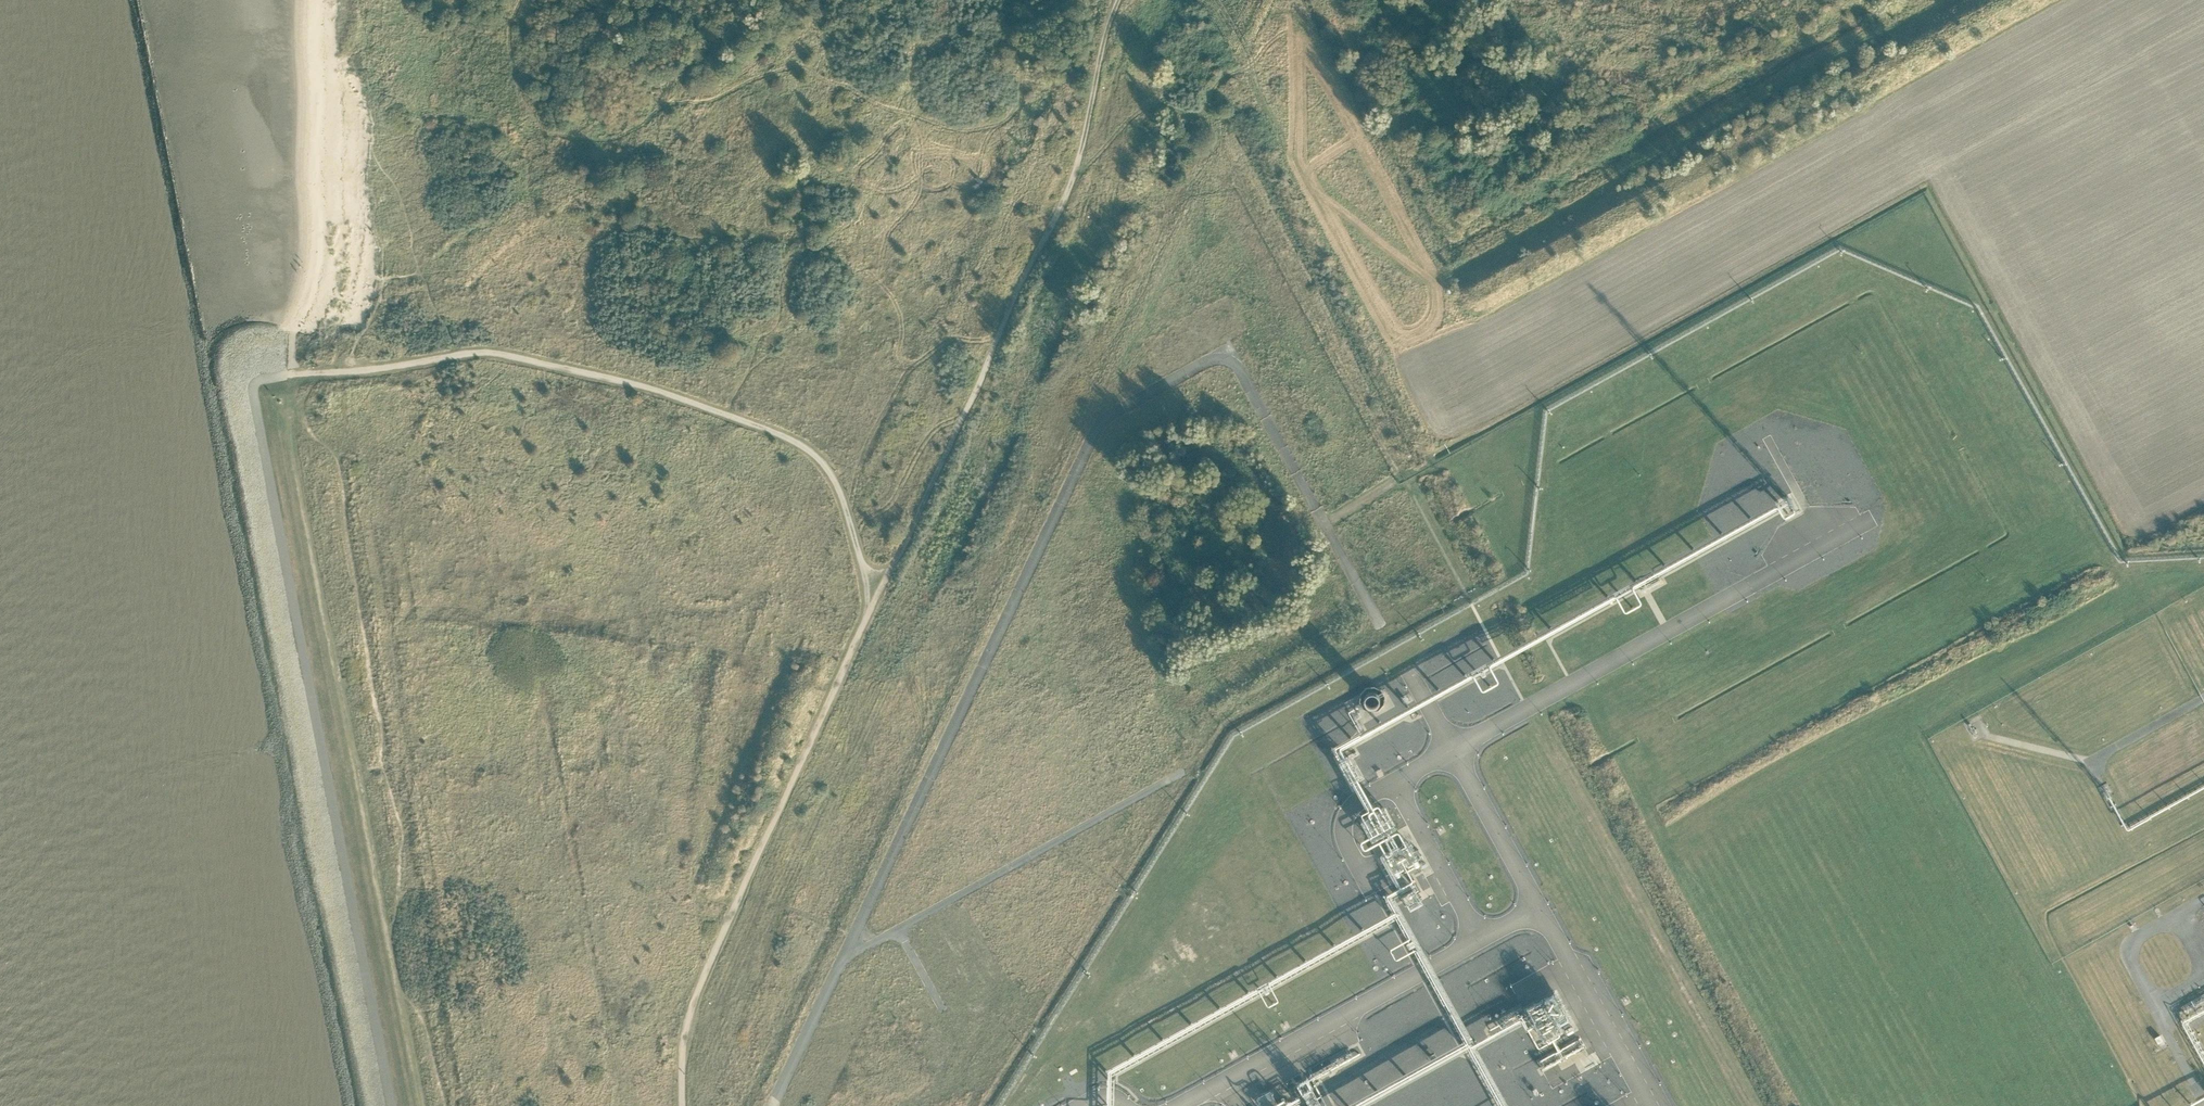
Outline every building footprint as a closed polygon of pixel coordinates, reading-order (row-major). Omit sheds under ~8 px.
[(1764,500),(1718,524),(1723,534),(1762,514),(1766,522),(1781,514),(1777,505),(1768,509),(1764,500)] [(1392,710),(1392,693),(1358,693),(1358,705),(1382,705),(1382,710),(1392,710)] [(1971,721),(1968,723),(1972,731),(1971,732),(1972,734),(1977,732),(1971,721)] [(1419,864),(1386,805),(1359,820),(1393,879),(1419,864)] [(1424,903),(1416,889),(1403,897),(1411,911),(1424,903)] [(1585,1048),(1555,992),(1524,1009),(1544,1046),(1552,1042),(1557,1051),(1537,1062),(1542,1072),(1585,1048)] [(1258,1100),(1261,1105),(1313,1105),(1305,1091),(1278,1105),(1271,1093),(1258,1100)]
